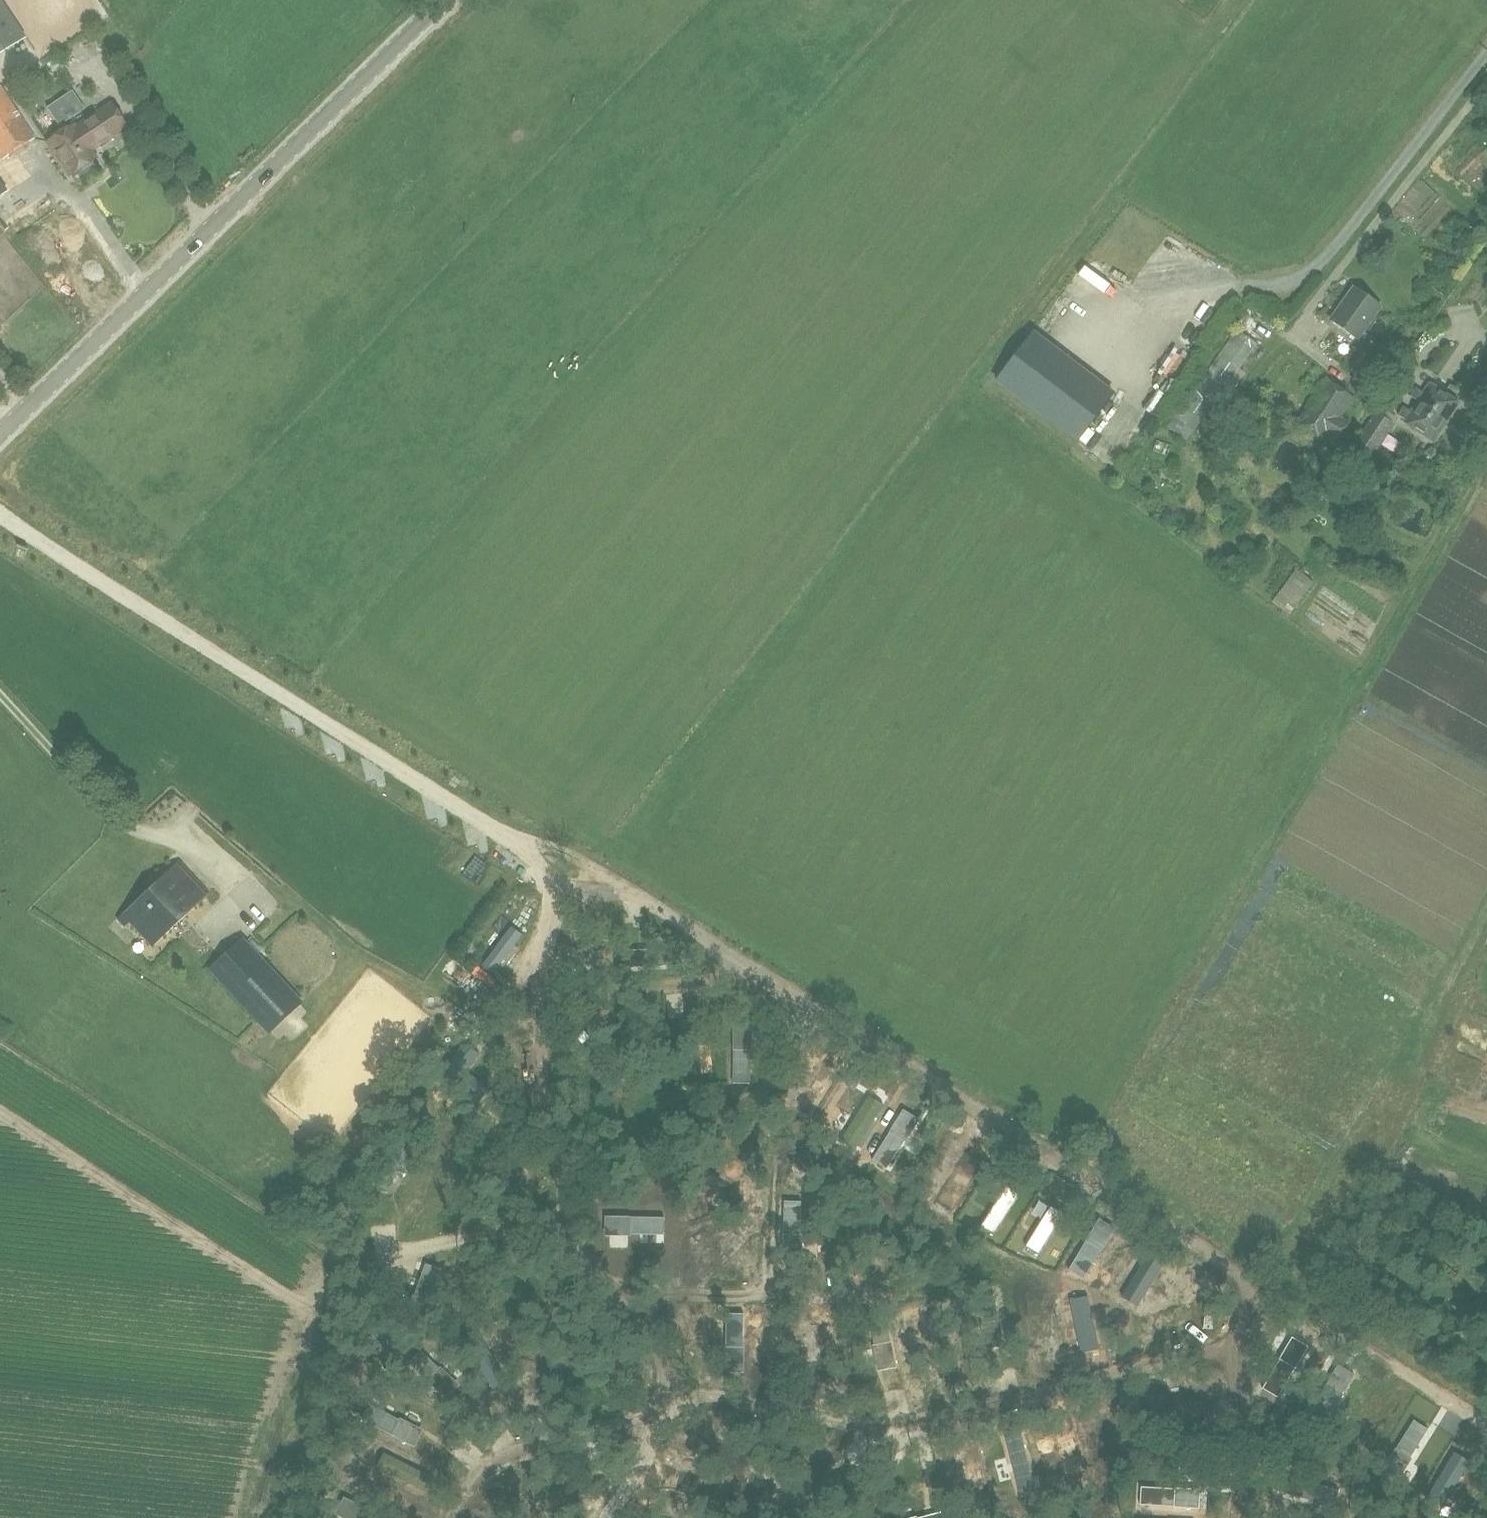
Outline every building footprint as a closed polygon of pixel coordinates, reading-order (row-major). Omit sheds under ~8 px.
[(25,38),(0,0),(0,54),(25,38)] [(35,140),(0,87),(0,155),(4,161),(35,140)] [(73,91),(60,99),(72,116),(84,108),(73,91)] [(98,146),(103,147),(112,141),(112,137),(127,127),(112,105),(76,129),(74,126),(49,142),(71,176),(79,170),(83,171),(94,164),(94,161),(96,159),(91,151),(98,146)] [(1357,339),(1381,306),(1355,287),(1331,320),(1357,339)] [(1186,440),(1258,344),(1237,329),(1167,426),(1186,440)] [(997,381),(1076,441),(1113,393),(1033,333),(997,381)] [(1179,345),(1157,355),(1166,376),(1188,366),(1179,345)] [(1337,443),(1351,422),(1342,416),(1354,397),(1326,378),(1297,422),(1326,441),(1328,437),(1337,443)] [(1458,403),(1430,385),(1424,393),(1416,388),(1411,396),(1419,401),(1412,412),(1404,407),(1398,415),(1406,420),(1405,422),(1434,440),(1458,403)] [(1384,407),(1362,442),(1380,454),(1402,418),(1384,407)] [(1084,442),(1098,453),(1114,431),(1100,420),(1084,442)] [(154,944),(205,896),(177,866),(126,914),(121,919),(126,925),(131,919),(154,944)] [(299,1002),(243,942),(213,969),(270,1030),(299,1002)] [(443,1057),(433,1070),(474,1102),(490,1083),(493,1086),(508,1068),(504,1065),(520,1046),(479,1013),(469,1025),(466,1023),(440,1055),(443,1057)]
